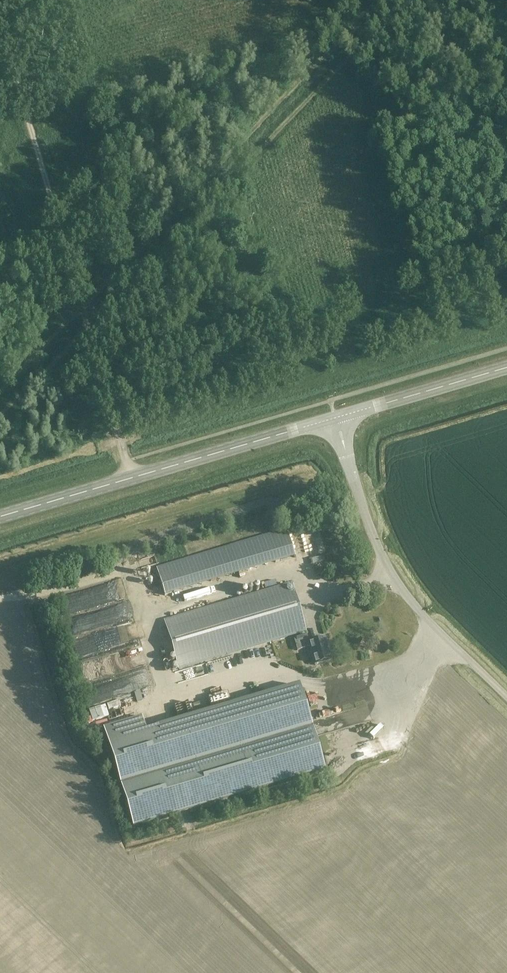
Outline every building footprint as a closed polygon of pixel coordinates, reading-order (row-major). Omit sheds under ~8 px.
[(279,561),(294,557),(286,529),(271,534),(279,561)] [(337,532),(323,536),(325,542),(339,538),(337,532)] [(279,561),(271,534),(168,564),(177,592),(279,561)] [(163,596),(177,592),(168,564),(155,568),(163,596)] [(179,669),(301,633),(304,632),(306,631),(291,583),(164,620),(179,669)] [(123,602),(64,616),(68,636),(128,622),(123,602)] [(95,650),(137,641),(133,626),(92,635),(95,650)] [(304,632),(301,633),(302,636),(293,638),(297,651),(309,647),(315,665),(332,660),(325,638),(309,643),(306,634),(305,635),(304,632)] [(76,666),(77,671),(92,668),(91,663),(76,666)] [(91,704),(134,689),(128,673),(85,689),(91,704)] [(145,674),(133,675),(134,686),(146,685),(145,674)] [(325,772),(299,685),(146,730),(142,717),(103,728),(132,829),(325,772)] [(228,692),(208,697),(211,707),(230,701),(228,692)] [(120,700),(107,704),(109,710),(121,706),(120,700)] [(105,704),(89,710),(93,721),(109,716),(105,704)] [(200,704),(193,706),(196,715),(203,713),(200,704)] [(318,745),(335,741),(333,736),(317,740),(318,745)]
